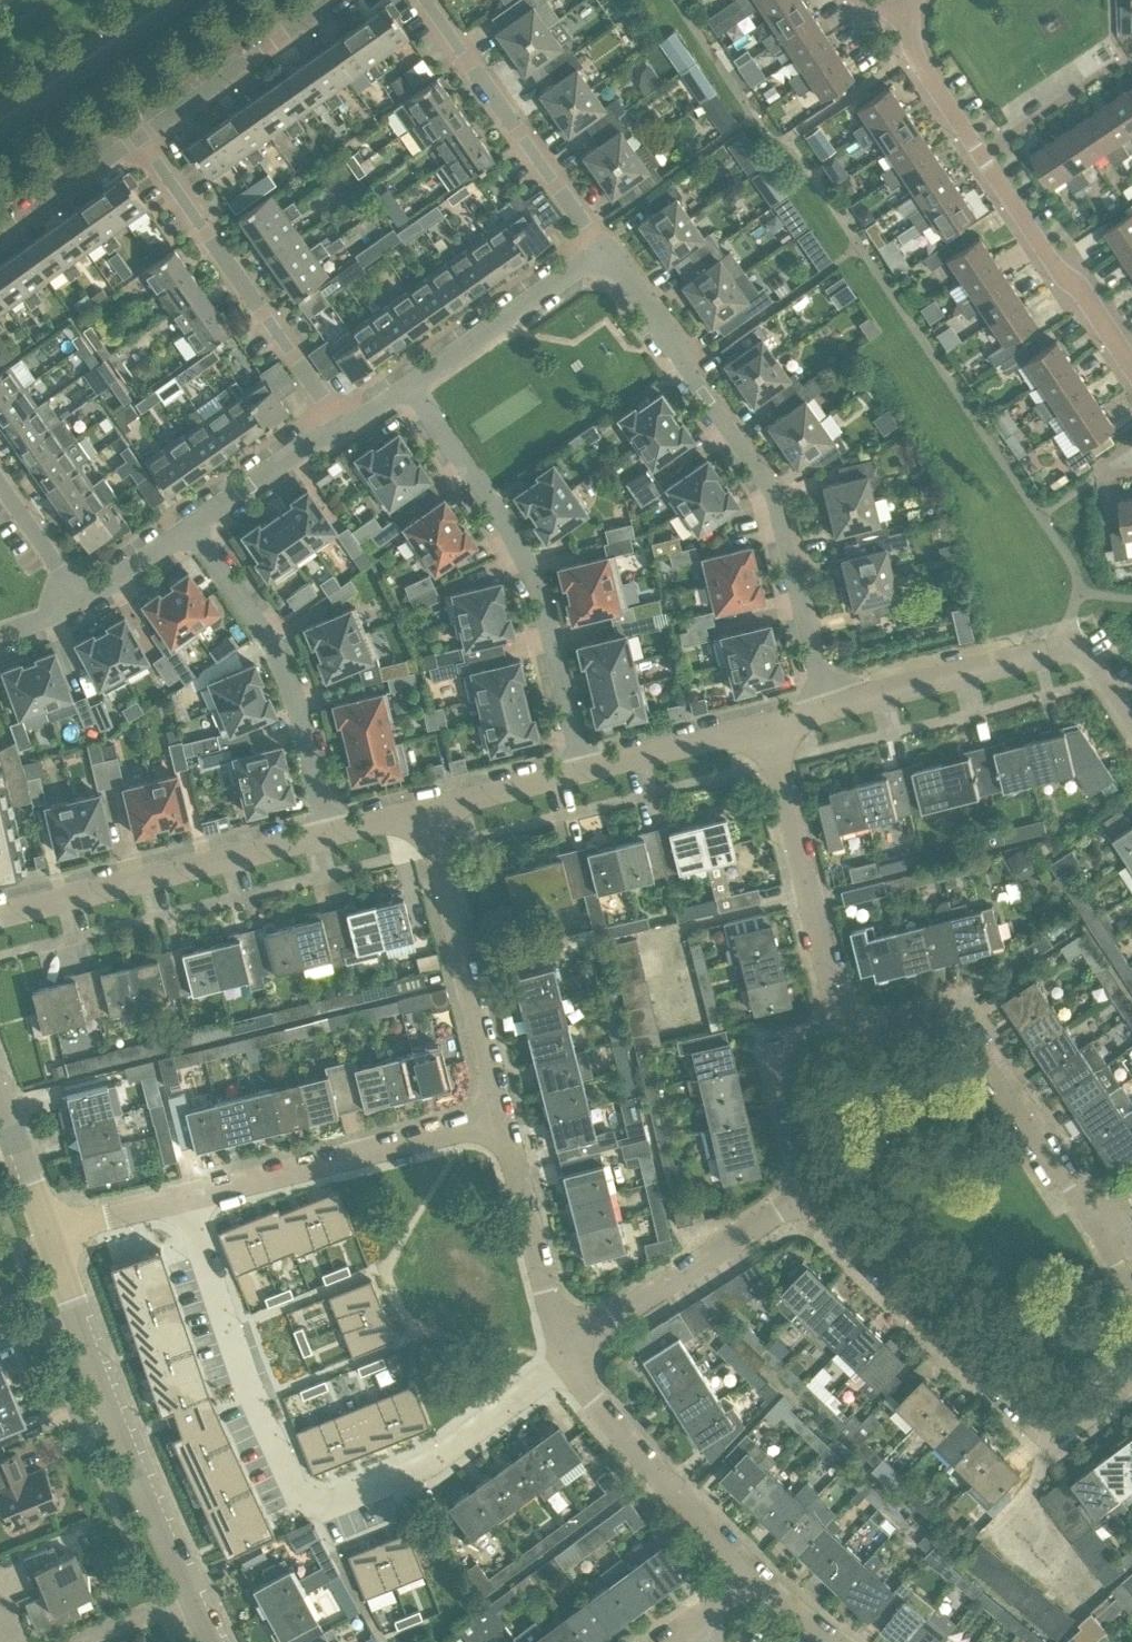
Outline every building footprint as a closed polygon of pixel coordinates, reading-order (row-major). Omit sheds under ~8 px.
[(401,11),(393,0),(391,0),(369,16),(392,48),(409,36),(394,15),(401,11)] [(511,50),(548,24),(559,16),(548,0),(516,0),(505,8),(512,18),(493,32),(501,44),(505,41),(511,50)] [(712,25),(749,0),(733,0),(707,17),(712,25)] [(792,0),(749,0),(712,25),(717,34),(760,6),(767,17),(792,0)] [(768,45),(813,15),(803,0),(792,0),(767,17),(776,29),(763,38),(768,45)] [(1122,5),(1122,32),(1131,31),(1131,4),(1122,5)] [(794,57),(827,35),(813,15),(768,45),(773,53),(786,44),(794,57)] [(369,16),(346,32),(377,76),(383,72),(375,60),(392,48),(369,16)] [(542,60),(548,69),(574,52),(566,41),(573,36),(559,16),(548,24),(511,50),(517,59),(513,61),(522,73),(542,60)] [(668,51),(682,41),(674,30),(660,40),(668,51)] [(346,32),(327,46),(350,78),(363,69),(371,80),(377,76),(346,32)] [(840,55),(827,35),(794,57),(802,69),(789,78),(794,86),(840,55)] [(327,46),(307,60),(330,92),(350,78),(327,46)] [(748,48),(734,58),(739,66),(754,56),(748,48)] [(554,111),(592,85),(578,66),(582,64),(574,52),(548,69),(556,80),(536,93),(545,106),(549,103),(554,111)] [(840,55),(794,86),(785,92),(790,100),(813,85),(821,97),(854,76),(840,55)] [(307,60),(287,74),(310,107),(323,97),(331,108),(338,103),(330,92),(307,60)] [(406,72),(416,85),(432,74),(423,60),(406,72)] [(688,83),(702,73),(695,62),(680,72),(688,83)] [(310,107),(287,74),(268,87),(298,131),(304,127),(296,116),(310,107)] [(391,82),(400,94),(411,86),(402,74),(391,82)] [(393,108),(408,128),(419,120),(451,97),(437,77),(393,108)] [(604,104),(592,85),(554,111),(560,120),(556,122),(565,135),(585,121),(592,131),(617,114),(618,115),(636,102),(631,95),(626,99),(624,98),(620,101),(617,97),(605,105),(604,104)] [(763,92),(770,101),(780,94),(774,85),(763,92)] [(854,129),(858,135),(903,106),(890,86),(858,107),(867,120),(854,129)] [(268,87),(249,101),(272,134),(285,125),(292,135),(298,131),(268,87)] [(1113,100),(1131,129),(1131,87),(1113,100)] [(422,148),(433,140),(465,117),(451,97),(419,120),(408,128),(422,148)] [(345,98),(338,103),(342,108),(349,103),(345,98)] [(1098,110),(1093,113),(1123,159),(1131,154),(1122,141),(1131,134),(1131,129),(1113,100),(1098,110)] [(249,101),(229,115),(260,158),(267,153),(259,143),(272,134),(249,101)] [(721,134),(735,124),(721,102),(705,112),(721,134)] [(885,148),(917,127),(903,106),(858,135),(864,145),(877,136),(885,148)] [(1093,113),(1073,127),(1094,159),(1107,150),(1116,164),(1123,159),(1093,113)] [(631,144),(633,144),(622,128),(625,126),(618,115),(617,114),(592,131),(600,142),(580,155),(588,168),(592,165),(598,173),(635,147),(631,144)] [(253,163),(259,159),(265,169),(267,168),(260,158),(229,115),(206,131),(229,164),(245,153),(253,163)] [(465,117),(433,140),(446,159),(447,160),(479,137),(465,117)] [(886,177),(931,147),(917,127),(885,148),(895,163),(882,171),(886,177)] [(1094,159),(1073,127),(1053,140),(1083,185),(1091,180),(1082,167),(1094,159)] [(183,148),(191,159),(196,156),(211,177),(229,164),(206,131),(183,148)] [(744,132),(728,143),(737,156),(753,144),(744,132)] [(447,160),(446,159),(435,167),(450,188),(493,157),(479,137),(447,160)] [(1053,140),(1033,154),(1040,165),(1054,185),(1067,177),(1076,190),(1083,185),(1053,140)] [(609,197),(615,192),(623,202),(661,176),(654,167),(661,162),(646,141),(636,148),(635,147),(598,173),(604,182),(600,185),(609,197)] [(914,191),(946,169),(931,147),(886,177),(893,187),(905,178),(914,191)] [(345,159),(352,168),(360,162),(365,158),(358,149),(345,159)] [(352,168),(358,177),(366,171),(360,162),(352,168)] [(760,184),(774,175),(767,164),(752,174),(760,184)] [(846,174),(839,164),(829,171),(836,181),(846,174)] [(1040,165),(1034,169),(1048,189),(1054,185),(1040,165)] [(960,191),(952,178),(946,169),(914,191),(923,205),(910,214),(915,222),(960,191)] [(132,186),(137,182),(129,170),(104,188),(128,221),(147,207),(132,186)] [(337,180),(343,188),(354,180),(348,171),(337,180)] [(836,183),(846,197),(857,189),(848,175),(836,183)] [(648,234),(654,242),(690,215),(677,196),(681,194),(673,182),(648,200),(656,211),(636,224),(644,236),(648,234)] [(466,184),(457,190),(461,197),(470,190),(466,184)] [(85,202),(116,246),(121,242),(113,231),(128,221),(104,188),(85,202)] [(558,213),(540,188),(528,197),(522,189),(511,196),(520,208),(506,218),(529,251),(550,236),(541,225),(558,213)] [(452,203),(461,197),(457,190),(447,196),(452,203)] [(920,229),(933,221),(943,235),(975,213),(960,191),(915,222),(920,229)] [(272,193),(238,216),(253,237),(297,206),(292,200),(282,207),(272,193)] [(363,205),(369,214),(379,207),(375,201),(372,204),(369,201),(363,205)] [(65,217),(88,249),(101,240),(109,251),(116,246),(85,202),(65,217)] [(266,256),(300,233),(291,219),(301,212),(297,206),(253,237),(266,256)] [(868,206),(857,214),(864,225),(875,217),(868,206)] [(427,211),(417,217),(423,225),(432,219),(427,211)] [(1120,250),(1131,242),(1131,212),(1106,230),(1120,250)] [(691,262),(717,244),(708,232),(705,235),(690,215),(654,242),(660,250),(657,253),(666,265),(685,252),(691,262)] [(45,230),(77,274),(82,270),(74,259),(88,249),(65,217),(45,230)] [(423,225),(417,217),(408,224),(413,232),(423,225)] [(486,233),(509,265),(529,251),(506,218),(486,233)] [(881,230),(874,220),(866,225),(873,235),(881,230)] [(915,222),(897,234),(903,241),(920,229),(915,222)] [(394,227),(374,241),(382,252),(402,238),(394,227)] [(25,245),(48,278),(62,268),(70,279),(77,274),(45,230),(25,245)] [(280,276),(324,245),(320,239),(310,246),(300,233),(266,256),(280,276)] [(466,246),(490,279),(509,265),(486,233),(466,246)] [(954,252),(947,241),(924,257),(932,268),(948,258),(961,279),(994,257),(979,236),(954,252)] [(155,255),(164,249),(156,237),(147,244),(155,255)] [(891,238),(878,247),(884,255),(896,247),(891,238)] [(382,252),(374,241),(355,254),(363,266),(382,252)] [(1131,269),(1131,242),(1120,250),(1131,269)] [(717,244),(691,262),(699,272),(680,286),(688,298),(691,296),(697,304),(734,278),(720,258),(725,255),(717,244)] [(7,258),(39,301),(43,298),(36,287),(48,278),(25,245),(7,258)] [(295,296),(328,273),(318,259),(328,252),(324,245),(280,276),(295,296)] [(447,260),(470,293),(490,279),(466,246),(447,260)] [(188,268),(175,248),(142,271),(156,291),(188,268)] [(820,256),(813,261),(819,269),(832,259),(826,251),(820,256)] [(961,279),(971,293),(958,301),(963,309),(1008,279),(994,257),(961,279)] [(10,306),(24,296),(31,307),(39,301),(7,258),(0,263),(0,291),(10,306)] [(436,286),(451,307),(470,293),(447,260),(428,274),(436,286)] [(339,272),(344,279),(356,271),(350,264),(339,272)] [(156,291),(170,310),(202,287),(188,268),(156,291)] [(734,278),(697,304),(704,313),(700,315),(709,327),(717,321),(724,331),(772,297),(764,286),(758,289),(745,270),(734,278)] [(338,271),(319,285),(327,296),(346,282),(344,279),(339,272),(338,271)] [(408,288),(431,321),(451,307),(436,286),(428,274),(408,288)] [(981,308),(988,317),(990,321),(1022,300),(1008,279),(963,309),(968,317),(981,308)] [(170,310),(184,330),(216,307),(202,287),(170,310)] [(91,296),(96,303),(107,295),(102,288),(91,296)] [(389,302),(412,334),(431,321),(408,288),(389,302)] [(0,291),(0,313),(10,306),(0,291)] [(87,293),(75,302),(82,312),(94,304),(87,293)] [(1019,348),(1018,346),(1012,338),(1036,321),(1022,300),(990,321),(1004,343),(988,353),(995,364),(1001,360),(1019,348)] [(370,315),(393,348),(412,334),(389,302),(370,315)] [(184,330),(198,351),(231,328),(216,307),(184,330)] [(350,330),(373,362),(393,348),(370,315),(350,330)] [(739,382),(776,356),(762,337),(767,334),(759,323),(724,348),(731,358),(722,365),(730,377),(734,375),(739,382)] [(91,324),(84,329),(90,338),(97,333),(91,324)] [(330,343),(327,340),(310,352),(328,376),(344,365),(353,377),(373,362),(350,330),(330,343)] [(3,350),(9,358),(15,354),(0,333),(0,346),(3,350)] [(79,333),(72,338),(78,346),(85,341),(79,333)] [(111,352),(97,333),(90,338),(103,357),(111,352)] [(1036,379),(1069,358),(1057,339),(1032,356),(1024,345),(1019,348),(1001,360),(1009,372),(1024,362),(1036,379)] [(92,351),(85,341),(78,346),(85,356),(92,351)] [(108,355),(122,374),(129,369),(116,350),(108,355)] [(203,355),(194,361),(199,369),(208,362),(203,355)] [(776,356),(739,382),(746,391),(742,394),(750,406),(770,392),(777,402),(802,385),(793,373),(789,376),(776,356)] [(117,377),(104,358),(95,365),(108,384),(117,377)] [(1086,383),(1069,358),(1036,379),(1047,396),(1035,405),(1040,412),(1086,383)] [(243,390),(266,423),(287,408),(278,396),(295,385),(277,360),(261,371),(256,365),(235,380),(243,390)] [(194,361),(182,370),(187,377),(199,369),(194,361)] [(23,385),(8,365),(0,371),(0,401),(23,385)] [(128,384),(136,379),(129,369),(122,374),(128,384)] [(168,400),(183,389),(173,375),(154,389),(159,397),(163,394),(168,400)] [(118,378),(108,384),(122,404),(132,398),(118,378)] [(236,395),(224,404),(247,437),(266,423),(243,390),(235,380),(229,384),(236,395)] [(1100,404),(1086,383),(1040,412),(1045,420),(1058,412),(1067,425),(1100,404)] [(4,427),(37,404),(25,388),(23,385),(0,401),(0,421),(4,427)] [(777,438),(782,444),(819,419),(806,400),(810,396),(802,385),(777,402),(784,412),(764,426),(773,439),(777,436),(778,438),(777,438)] [(154,389),(142,398),(148,406),(160,397),(159,397),(154,389)] [(619,417),(637,442),(673,417),(668,410),(672,408),(661,393),(636,410),(634,406),(619,417)] [(49,395),(37,404),(4,427),(19,447),(63,416),(49,395)] [(112,414),(125,432),(131,427),(127,422),(138,414),(130,402),(112,414)] [(224,404),(204,418),(227,451),(247,437),(224,404)] [(1088,442),(1113,425),(1100,404),(1067,425),(1081,446),(1065,457),(1073,469),(1096,453),(1088,442)] [(64,416),(63,416),(19,447),(32,467),(78,434),(65,415),(64,416)] [(107,415),(99,420),(106,430),(113,424),(107,415)] [(673,417),(637,442),(652,465),(692,437),(682,422),(678,424),(673,417)] [(204,418),(184,432),(207,465),(227,451),(204,418)] [(819,419),(782,444),(789,453),(785,456),(793,468),(813,454),(820,464),(845,447),(837,435),(833,438),(819,419)] [(580,431),(588,443),(600,434),(593,423),(580,431)] [(588,443),(580,431),(567,440),(574,452),(588,443)] [(184,432),(165,446),(188,479),(207,465),(184,432)] [(369,484),(370,485),(411,456),(405,449),(409,447),(398,432),(373,449),(371,446),(356,456),(373,481),(369,484)] [(46,486),(86,458),(92,453),(78,434),(32,467),(46,486)] [(1020,442),(1012,447),(1019,457),(1026,452),(1020,442)] [(126,459),(134,453),(128,445),(120,450),(126,459)] [(145,460),(152,470),(168,493),(188,479),(165,446),(145,460)] [(134,469),(141,464),(134,453),(126,459),(134,469)] [(411,456),(370,485),(385,507),(429,476),(419,461),(416,464),(411,456)] [(669,498),(678,511),(719,483),(714,476),(717,473),(707,458),(667,486),(673,495),(669,498)] [(826,499),(829,509),(873,498),(867,475),(872,474),(869,460),(840,467),(842,480),(820,486),(823,500),(826,499)] [(310,471),(318,483),(331,474),(324,462),(310,471)] [(46,486),(60,505),(92,483),(91,481),(79,463),(46,486)] [(529,506),(534,513),(570,489),(570,488),(553,463),(538,473),(540,476),(515,493),(525,508),(529,506)] [(625,482),(633,493),(656,478),(648,467),(625,482)] [(120,493),(106,474),(92,483),(60,505),(74,525),(106,503),(120,493)] [(164,496),(149,474),(138,482),(153,504),(164,496)] [(656,478),(633,493),(641,505),(663,489),(656,478)] [(719,483),(678,511),(693,534),(738,503),(727,488),(724,490),(719,483)] [(570,489),(534,513),(539,521),(536,523),(546,538),(590,507),(574,485),(570,488),(570,489)] [(286,506),(314,547),(328,538),(325,533),(334,527),(306,487),(291,498),(294,501),(286,506)] [(1131,537),(1131,497),(1121,499),(1126,529),(1113,531),(1117,559),(1130,557),(1127,537),(1131,537)] [(415,551),(456,522),(451,515),(454,513),(444,498),(404,525),(410,534),(406,537),(415,551)] [(879,520),(873,498),(829,509),(831,519),(828,520),(831,534),(854,528),(857,541),(889,533),(885,519),(879,520)] [(120,522),(106,503),(74,525),(88,546),(100,538),(104,543),(129,526),(124,519),(120,522)] [(314,547),(286,506),(266,519),(296,564),(297,563),(292,556),(310,543),(313,548),(314,547)] [(381,525),(374,514),(351,530),(358,541),(381,525)] [(393,517),(370,533),(378,544),(401,528),(393,517)] [(274,579),(296,564),(266,519),(259,524),(257,521),(242,531),(259,556),(255,559),(266,574),(269,572),(274,579)] [(461,530),(456,522),(415,551),(424,564),(429,561),(435,570),(475,542),(464,527),(461,530)] [(608,541),(630,536),(634,535),(631,522),(604,528),(607,541),(608,541)] [(358,541),(351,530),(346,524),(335,532),(351,554),(362,547),(358,541)] [(844,572),(847,583),(892,571),(886,550),(909,544),(905,529),(889,533),(857,541),(845,544),(848,556),(838,559),(841,573),(844,572)] [(615,553),(633,549),(630,536),(608,541),(607,541),(603,542),(606,555),(559,566),(563,584),(567,583),(569,592),(621,579),(615,553)] [(655,555),(669,552),(669,551),(681,548),(679,536),(652,542),(655,555)] [(950,544),(938,547),(941,558),(952,555),(950,544)] [(669,551),(669,552),(672,565),(699,559),(696,545),(681,548),(669,551)] [(703,583),(704,584),(752,573),(750,564),(754,563),(750,545),(702,557),(709,582),(703,583)] [(176,585),(169,590),(199,634),(200,633),(195,626),(219,609),(209,594),(206,596),(189,571),(174,582),(176,585)] [(892,571),(847,583),(849,593),(846,594),(850,608),(859,605),(863,623),(879,619),(878,614),(905,607),(901,593),(897,594),(892,571)] [(339,583),(331,572),(318,581),(326,592),(339,583)] [(435,585),(429,573),(404,584),(409,596),(435,585)] [(762,598),(758,580),(754,581),(752,573),(704,584),(707,600),(713,599),(715,609),(762,598)] [(349,576),(326,592),(333,603),(356,588),(349,576)] [(315,591),(307,579),(284,595),(292,606),(315,591)] [(627,603),(621,579),(569,592),(571,600),(567,601),(572,619),(628,605),(627,603)] [(450,620),(502,608),(500,599),(504,598),(500,580),(444,594),(450,620)] [(409,596),(415,609),(440,597),(435,585),(409,596)] [(162,649),(164,652),(180,675),(178,671),(189,664),(178,648),(199,634),(169,590),(161,595),(159,592),(144,602),(172,642),(162,649)] [(635,617),(653,613),(662,611),(659,597),(632,604),(635,617)] [(317,649),(367,628),(366,627),(363,629),(353,605),(303,625),(310,642),(314,640),(317,649)] [(972,637),(965,605),(952,608),(959,640),(972,637)] [(504,616),(502,608),(450,620),(451,621),(454,620),(458,635),(463,634),(465,645),(513,633),(508,616),(504,616)] [(684,616),(687,630),(705,625),(714,623),(711,610),(684,616)] [(656,625),(653,613),(635,617),(626,619),(629,632),(656,625)] [(111,628),(103,632),(128,679),(129,679),(125,671),(148,658),(125,616),(109,625),(111,628)] [(713,637),(719,664),(771,651),(769,642),(773,642),(768,624),(713,637)] [(687,630),(678,632),(681,645),(708,638),(705,625),(687,630)] [(377,653),(367,628),(317,649),(321,657),(317,658),(324,675),(377,653)] [(128,679),(103,632),(95,637),(93,633),(77,642),(104,692),(128,679)] [(209,649),(217,660),(240,644),(232,633),(209,649)] [(586,661),(588,670),(631,659),(625,633),(578,644),(582,662),(586,661)] [(462,657),(459,644),(432,651),(435,664),(462,658),(462,657)] [(855,646),(844,649),(846,658),(857,655),(855,646)] [(672,670),(682,668),(677,649),(667,651),(672,670)] [(39,660),(31,663),(45,702),(70,692),(55,650),(38,656),(39,660)] [(771,651),(719,664),(728,662),(735,692),(753,688),(752,684),(781,677),(777,659),(773,660),(771,651)] [(180,675),(164,652),(153,660),(169,683),(180,675)] [(407,671),(403,658),(377,664),(380,678),(385,676),(407,671)] [(463,672),(469,698),(521,686),(519,677),(523,676),(519,659),(463,672)] [(631,659),(588,670),(594,693),(642,682),(642,681),(637,682),(631,659)] [(456,673),(453,660),(426,666),(430,679),(456,673)] [(220,706),(261,688),(258,680),(262,679),(255,662),(210,681),(220,706)] [(4,669),(19,711),(45,702),(31,663),(22,666),(21,663),(4,669)] [(407,671),(385,676),(387,686),(388,689),(415,683),(412,669),(407,671)] [(648,708),(642,682),(594,693),(596,702),(592,703),(596,721),(625,714),(626,717),(644,713),(643,709),(648,708)] [(527,709),(521,686),(469,698),(469,699),(478,697),(483,720),(527,709)] [(222,734),(275,712),(268,695),(265,697),(261,688),(220,706),(212,709),(222,734)] [(339,719),(341,728),(390,717),(384,690),(331,702),(335,720),(339,719)] [(90,703),(86,694),(74,700),(84,725),(97,720),(90,704),(90,703)] [(708,710),(704,696),(688,700),(692,713),(708,710)] [(103,698),(90,703),(90,704),(97,720),(101,729),(113,724),(103,698)] [(685,712),(681,698),(666,702),(669,716),(685,712)] [(139,700),(124,708),(130,718),(144,709),(139,700)] [(445,704),(431,707),(436,726),(450,723),(445,704)] [(430,727),(436,726),(431,707),(425,708),(430,727)] [(527,709),(483,720),(490,749),(508,745),(507,741),(537,735),(533,717),(529,718),(527,709)] [(347,751),(390,741),(385,718),(390,717),(341,728),(347,751)] [(32,744),(23,718),(10,723),(19,749),(32,744)] [(1078,724),(1058,729),(1069,773),(1076,771),(1091,795),(1114,778),(1078,724)] [(169,743),(175,770),(188,767),(182,740),(181,740),(178,727),(167,730),(170,743),(169,743)] [(1069,773),(1058,729),(1041,733),(1043,738),(1025,743),(1035,783),(1063,776),(1063,774),(1069,773)] [(200,751),(221,746),(217,732),(191,739),(194,752),(200,751)] [(230,757),(229,758),(235,783),(240,782),(284,771),(282,763),(285,762),(281,744),(253,751),(250,739),(227,744),(230,757)] [(390,741),(347,751),(349,760),(345,761),(349,778),(376,772),(377,776),(405,769),(398,739),(390,741)] [(27,867),(12,803),(32,799),(27,777),(24,767),(16,740),(0,748),(0,873),(27,867)] [(1006,741),(982,747),(994,793),(1035,783),(1025,743),(1007,747),(1006,741)] [(200,751),(203,764),(229,758),(230,757),(227,744),(221,746),(200,751)] [(961,758),(942,763),(952,804),(994,793),(982,747),(960,753),(961,758)] [(105,758),(111,785),(124,781),(118,754),(105,758)] [(451,772),(467,768),(463,755),(448,758),(451,772)] [(91,761),(98,788),(111,785),(105,758),(91,761)] [(426,764),(429,778),(445,774),(441,760),(426,764)] [(923,761),(901,767),(912,813),(952,804),(942,763),(925,767),(923,761)] [(879,778),(862,782),(872,823),(912,813),(901,767),(878,773),(879,778)] [(264,804),(294,797),(290,779),(286,780),(284,771),(240,782),(248,812),(265,808),(264,804)] [(40,773),(27,777),(28,780),(32,799),(33,803),(47,800),(40,773)] [(151,779),(161,822),(170,821),(171,825),(189,820),(177,773),(151,779)] [(153,825),(161,826),(151,779),(125,786),(136,833),(154,829),(153,825)] [(835,789),(833,790),(835,798),(821,801),(832,847),(846,843),(843,830),(872,823),(862,782),(844,787),(843,781),(833,784),(835,789)] [(74,798),(73,798),(83,842),(92,840),(93,843),(111,839),(99,792),(74,798)] [(47,805),(58,852),(76,848),(75,844),(83,842),(73,798),(47,805)] [(722,859),(736,856),(725,810),(715,813),(717,819),(700,823),(709,863),(717,897),(720,909),(762,899),(759,886),(730,893),(722,859)] [(217,816),(202,819),(205,833),(231,827),(227,814),(217,816)] [(1044,818),(1002,828),(1005,841),(1047,831),(1044,818)] [(667,873),(680,870),(709,863),(700,823),(681,828),(679,821),(656,827),(667,873)] [(617,843),(627,883),(667,873),(656,827),(634,832),(636,839),(617,843)] [(1131,863),(1131,827),(1116,838),(1131,863)] [(961,838),(964,851),(1005,841),(1002,828),(961,838)] [(924,861),(964,851),(961,838),(921,848),(921,849),(924,861)] [(609,924),(601,890),(627,883),(617,843),(599,848),(597,841),(575,847),(586,893),(595,927),(597,937),(612,934),(609,924)] [(1009,856),(1024,879),(1041,868),(1026,845),(1009,856)] [(572,896),(586,893),(575,847),(552,853),(553,859),(535,864),(545,903),(572,896)] [(879,859),(879,860),(883,873),(924,863),(924,861),(921,849),(879,859)] [(1066,888),(1074,900),(1085,893),(1068,869),(1081,861),(1073,849),(1050,864),(1058,876),(1051,881),(1055,888),(1058,893),(1066,888)] [(34,854),(36,865),(45,863),(43,852),(34,854)] [(972,858),(941,866),(944,878),(961,873),(974,870),(972,858)] [(851,867),(854,880),(883,873),(879,860),(851,867)] [(545,903),(535,864),(517,869),(515,862),(504,864),(516,910),(545,903)] [(913,872),(913,873),(916,885),(944,878),(941,866),(913,872)] [(916,885),(913,873),(885,880),(888,892),(916,885)] [(888,892),(885,880),(843,890),(846,903),(888,893),(888,892)] [(386,951),(387,951),(385,943),(412,935),(400,889),(390,891),(392,897),(374,902),(386,951)] [(1074,900),(1091,925),(1101,918),(1085,893),(1074,900)] [(720,909),(717,897),(679,906),(682,918),(720,909)] [(941,919),(925,923),(935,963),(934,964),(935,968),(936,968),(936,965),(944,963),(944,961),(963,956),(964,956),(952,907),(950,900),(943,902),(939,909),(941,919)] [(386,951),(374,902),(356,907),(354,901),(331,907),(344,961),(386,951)] [(967,903),(952,907),(964,956),(963,956),(964,961),(966,961),(965,958),(974,956),(973,954),(993,949),(993,948),(1004,945),(1004,946),(1006,946),(1004,937),(1000,922),(998,920),(994,905),(981,909),(981,910),(970,913),(967,903)] [(344,961),(331,907),(309,913),(310,918),(292,922),(303,964),(330,957),(332,965),(344,961)] [(729,962),(742,958),(741,957),(777,949),(770,922),(766,923),(763,912),(724,922),(730,945),(726,950),(729,962)] [(556,947),(553,937),(547,914),(529,918),(534,939),(511,945),(514,958),(556,948),(556,947)] [(635,918),(637,928),(653,924),(650,914),(635,918)] [(1062,914),(1046,925),(1053,937),(1070,926),(1062,914)] [(1091,925),(1107,949),(1117,943),(1121,940),(1106,915),(1101,918),(1091,925)] [(609,924),(612,934),(637,928),(635,918),(609,924)] [(274,971),(274,972),(303,964),(292,922),(273,927),(272,922),(251,927),(262,973),(274,971)] [(908,970),(898,930),(878,935),(875,923),(853,929),(864,972),(877,969),(879,977),(880,982),(882,981),(881,979),(890,977),(889,974),(907,970),(908,970)] [(925,923),(898,930),(908,970),(907,970),(909,975),(910,974),(909,972),(918,970),(918,968),(934,964),(935,963),(925,923)] [(249,978),(249,977),(262,973),(251,927),(226,934),(227,939),(211,943),(221,985),(249,978)] [(595,927),(553,937),(556,947),(597,937),(595,927)] [(1097,972),(1106,966),(1084,932),(1062,947),(1069,959),(1082,950),(1097,972)] [(1024,948),(1031,960),(1053,945),(1046,934),(1024,948)] [(612,943),(616,957),(640,951),(637,938),(612,943)] [(610,981),(600,939),(574,945),(577,959),(592,956),(598,984),(610,981)] [(689,943),(696,969),(707,966),(700,940),(689,943)] [(192,993),(221,985),(211,943),(192,948),(190,943),(168,948),(180,994),(191,991),(192,993)] [(1131,967),(1131,966),(1117,943),(1107,949),(1122,973),(1131,967)] [(167,999),(166,997),(180,994),(168,948),(144,955),(146,961),(127,965),(138,1006),(167,999)] [(777,949),(741,957),(742,958),(748,984),(784,975),(777,949)] [(616,957),(619,969),(643,964),(640,951),(616,957)] [(96,1015),(108,1012),(109,1014),(138,1006),(127,965),(110,970),(109,963),(85,969),(96,1015)] [(543,998),(562,993),(554,964),(513,975),(520,1003),(543,998)] [(619,969),(622,983),(646,978),(643,964),(619,969)] [(707,966),(696,969),(702,995),(714,992),(707,966)] [(1121,988),(1106,966),(1097,972),(1112,995),(1121,988)] [(1122,973),(1131,988),(1131,968),(1131,967),(1122,973)] [(31,990),(38,1017),(52,1013),(55,1026),(96,1015),(85,969),(63,975),(64,981),(31,990)] [(393,979),(393,980),(396,991),(425,984),(422,971),(393,979)] [(784,975),(748,984),(752,998),(747,999),(749,1008),(754,1007),(755,1010),(790,1001),(784,975)] [(622,983),(625,995),(649,990),(646,978),(622,983)] [(393,980),(351,991),(354,1002),(396,991),(393,980)] [(1021,1023),(1051,1003),(1037,980),(1006,1000),(1021,1023)] [(610,981),(598,984),(605,1013),(617,1010),(610,981)] [(1112,995),(1126,1017),(1131,1013),(1131,1005),(1121,988),(1112,995)] [(625,995),(628,1008),(652,1003),(649,990),(625,995)] [(351,991),(312,1000),(314,1012),(354,1002),(351,991)] [(427,991),(399,998),(402,1011),(430,1004),(427,991)] [(702,995),(712,1031),(723,1028),(714,992),(702,995)] [(569,1022),(562,993),(543,998),(520,1003),(527,1032),(550,1026),(569,1022)] [(398,998),(369,1005),(373,1018),(401,1011),(398,998)] [(312,1000),(272,1010),(272,1014),(274,1022),(314,1012),(312,1000)] [(628,1008),(631,1021),(655,1016),(652,1003),(628,1008)] [(1051,1003),(1021,1023),(1036,1046),(1066,1025),(1051,1003)] [(369,1005),(327,1016),(330,1028),(373,1018),(369,1005)] [(272,1010),(230,1021),(233,1032),(274,1022),(272,1014),(272,1010)] [(617,1010),(605,1013),(612,1040),(624,1037),(617,1010)] [(38,1017),(30,1019),(34,1035),(56,1030),(55,1026),(52,1013),(38,1017)] [(284,1026),(287,1039),(330,1028),(327,1016),(284,1026)] [(631,1021),(634,1035),(658,1029),(655,1016),(631,1021)] [(230,1021),(189,1031),(192,1042),(233,1032),(230,1021)] [(576,1050),(569,1022),(550,1026),(527,1032),(534,1060),(556,1055),(576,1050)] [(1092,1038),(1080,1047),(1066,1025),(1036,1046),(1050,1068),(1093,1040),(1092,1038)] [(256,1033),(260,1046),(287,1039),(284,1026),(256,1033)] [(688,1064),(691,1076),(735,1066),(726,1028),(723,1028),(712,1031),(677,1039),(680,1052),(694,1049),(697,1062),(688,1064)] [(634,1035),(637,1047),(661,1042),(658,1029),(634,1035)] [(189,1031),(146,1041),(149,1053),(192,1042),(189,1031)] [(231,1053),(259,1046),(256,1033),(228,1040),(231,1053)] [(624,1037),(612,1040),(618,1069),(630,1066),(624,1037)] [(231,1053),(228,1040),(200,1047),(203,1060),(231,1053)] [(1108,1062),(1093,1040),(1050,1068),(1065,1091),(1108,1062)] [(146,1041),(106,1051),(108,1063),(149,1053),(146,1041)] [(411,1050),(422,1091),(451,1083),(440,1042),(411,1050)] [(637,1047),(646,1087),(656,1085),(647,1046),(661,1043),(661,1042),(637,1047)] [(165,1085),(180,1081),(176,1066),(203,1060),(200,1047),(158,1057),(165,1085)] [(394,1098),(422,1091),(411,1050),(383,1057),(394,1098)] [(583,1078),(576,1050),(556,1055),(534,1060),(542,1088),(563,1083),(583,1078)] [(108,1063),(106,1051),(64,1062),(67,1074),(108,1063)] [(383,1057),(355,1064),(354,1058),(339,1061),(350,1106),(364,1103),(365,1105),(394,1098),(383,1057)] [(124,1066),(128,1080),(141,1077),(145,1092),(148,1091),(151,1104),(163,1101),(156,1073),(153,1059),(124,1066)] [(338,1112),(337,1110),(350,1106),(339,1061),(324,1065),(326,1072),(298,1079),(308,1119),(338,1112)] [(1108,1062),(1065,1091),(1079,1112),(1110,1091),(1122,1084),(1108,1062)] [(62,1065),(51,1067),(52,1075),(64,1073),(62,1065)] [(637,1094),(630,1066),(618,1069),(625,1097),(637,1094)] [(705,1098),(706,1101),(741,1092),(735,1066),(691,1076),(687,1077),(690,1092),(698,1090),(699,1099),(705,1098)] [(590,1105),(583,1078),(563,1083),(542,1088),(548,1115),(570,1110),(590,1105)] [(281,1126),(308,1119),(298,1079),(270,1087),(281,1126)] [(110,1098),(107,1083),(66,1093),(74,1123),(123,1111),(119,1096),(110,1098)] [(646,1087),(652,1113),(664,1111),(664,1110),(662,1110),(656,1085),(646,1087)] [(242,1094),(252,1134),(281,1126),(270,1087),(242,1094)] [(1110,1091),(1079,1112),(1094,1135),(1124,1114),(1110,1091)] [(706,1101),(712,1126),(712,1127),(748,1118),(741,1092),(706,1101)] [(214,1101),(225,1141),(252,1134),(242,1094),(214,1101)] [(170,1128),(163,1101),(151,1104),(156,1131),(170,1128)] [(225,1141),(214,1101),(185,1108),(195,1148),(225,1141)] [(570,1110),(548,1115),(556,1146),(559,1145),(562,1159),(617,1145),(613,1130),(597,1134),(590,1105),(570,1110)] [(1094,1135),(1109,1157),(1113,1155),(1119,1165),(1131,1156),(1131,1109),(1124,1114),(1094,1135)] [(121,1140),(114,1114),(123,1112),(123,1111),(74,1123),(81,1151),(121,1140)] [(664,1111),(652,1113),(658,1140),(670,1137),(664,1111)] [(712,1127),(712,1126),(701,1129),(706,1155),(718,1152),(725,1180),(760,1171),(748,1118),(712,1127)] [(164,1162),(178,1159),(170,1128),(156,1131),(164,1162)] [(640,1164),(645,1182),(657,1179),(647,1137),(621,1144),(624,1157),(625,1157),(628,1167),(640,1164)] [(670,1137),(658,1140),(674,1209),(686,1206),(670,1137)] [(128,1169),(121,1140),(81,1151),(88,1179),(128,1169)] [(591,1196),(611,1191),(603,1162),(563,1172),(570,1200),(591,1196)] [(657,1179),(645,1182),(651,1211),(664,1208),(657,1179)] [(337,1188),(307,1200),(325,1243),(354,1231),(337,1188)] [(570,1200),(577,1230),(598,1225),(618,1220),(611,1191),(591,1196),(570,1200)] [(307,1200),(279,1211),(294,1250),(296,1255),(325,1243),(307,1200)] [(674,1209),(678,1224),(695,1220),(691,1205),(686,1206),(674,1209)] [(277,1207),(248,1218),(265,1261),(294,1250),(279,1211),(277,1207)] [(664,1208),(651,1211),(658,1239),(644,1242),(647,1256),(674,1249),(664,1208)] [(248,1218),(218,1230),(236,1273),(265,1261),(248,1218)] [(625,1250),(618,1220),(598,1225),(577,1230),(585,1260),(625,1250)] [(152,1249),(111,1264),(157,1400),(160,1409),(160,1411),(164,1410),(175,1434),(172,1436),(226,1553),(268,1535),(262,1524),(213,1417),(210,1418),(152,1249)] [(794,1320),(829,1285),(805,1260),(791,1270),(797,1278),(784,1291),(786,1293),(782,1296),(791,1305),(786,1310),(794,1319),(794,1320)] [(748,1268),(762,1291),(774,1284),(760,1261),(748,1268)] [(347,1263),(335,1268),(338,1277),(351,1272),(347,1263)] [(335,1268),(322,1273),(326,1282),(338,1277),(335,1268)] [(748,1268),(737,1275),(751,1298),(762,1291),(748,1268)] [(740,1305),(751,1298),(737,1275),(726,1282),(740,1305)] [(372,1278),(328,1295),(340,1325),(383,1307),(372,1278)] [(729,1312),(740,1305),(726,1282),(715,1289),(729,1312)] [(823,1329),(848,1303),(829,1285),(794,1320),(813,1340),(823,1329)] [(290,1286),(277,1291),(281,1300),(293,1295),(290,1286)] [(715,1289),(703,1297),(717,1319),(729,1312),(715,1289)] [(277,1291),(265,1296),(268,1305),(281,1300),(277,1291)] [(703,1297),(692,1304),(706,1326),(717,1319),(703,1297)] [(842,1347),(867,1322),(848,1303),(823,1329),(842,1347)] [(692,1304),(681,1311),(695,1333),(706,1326),(692,1304)] [(383,1307),(340,1325),(352,1355),(395,1337),(383,1307)] [(684,1339),(695,1333),(681,1311),(670,1318),(684,1339)] [(670,1318),(636,1340),(654,1368),(651,1369),(652,1371),(657,1379),(660,1378),(671,1394),(671,1395),(671,1396),(707,1374),(706,1373),(712,1369),(704,1355),(698,1359),(690,1347),(689,1348),(684,1339),(670,1318)] [(761,1353),(769,1345),(745,1321),(737,1329),(761,1353)] [(861,1366),(886,1341),(867,1322),(842,1347),(861,1366)] [(302,1326),(294,1329),(299,1342),(307,1338),(302,1326)] [(886,1341),(861,1366),(871,1377),(865,1383),(874,1392),(906,1360),(895,1350),(899,1346),(891,1337),(887,1341),(886,1341)] [(307,1338),(299,1342),(304,1354),(312,1351),(307,1338)] [(728,1359),(737,1350),(727,1340),(718,1349),(728,1359)] [(769,1345),(761,1353),(780,1372),(788,1364),(769,1345)] [(728,1359),(749,1379),(754,1377),(758,1370),(737,1350),(728,1359)] [(788,1364),(798,1373),(807,1365),(797,1355),(788,1364)] [(383,1356),(370,1361),(374,1369),(386,1364),(383,1356)] [(370,1361),(358,1366),(361,1374),(374,1369),(370,1361)] [(799,1390),(807,1382),(799,1375),(798,1373),(788,1364),(780,1372),(799,1390)] [(11,1393),(0,1366),(0,1397),(11,1393)] [(754,1377),(749,1379),(770,1399),(779,1389),(758,1370),(754,1377)] [(671,1394),(668,1396),(673,1404),(676,1402),(686,1418),(721,1396),(707,1374),(671,1396),(671,1395),(671,1394)] [(899,1403),(918,1423),(944,1397),(924,1378),(899,1403)] [(325,1379),(312,1384),(316,1392),(328,1387),(325,1379)] [(413,1382),(383,1394),(401,1438),(430,1426),(413,1382)] [(819,1409),(827,1401),(807,1382),(799,1390),(819,1409)] [(312,1384),(300,1389),(303,1397),(316,1392),(312,1384)] [(0,1397),(0,1444),(18,1436),(13,1424),(22,1420),(11,1393),(0,1397)] [(383,1394),(355,1406),(372,1449),(401,1438),(383,1394)] [(784,1395),(765,1414),(775,1424),(783,1415),(802,1433),(810,1425),(791,1407),(794,1404),(784,1395)] [(686,1418),(683,1420),(689,1429),(691,1427),(702,1443),(712,1460),(746,1424),(734,1404),(728,1408),(721,1396),(686,1418)] [(938,1442),(963,1416),(944,1397),(918,1423),(938,1442)] [(843,1441),(863,1421),(853,1411),(846,1419),(827,1401),(819,1409),(834,1424),(830,1428),(843,1441)] [(355,1406),(326,1417),(343,1461),(372,1449),(355,1406)] [(853,1444),(876,1465),(884,1457),(865,1439),(883,1421),(873,1411),(863,1421),(843,1441),(850,1447),(853,1444)] [(956,1460),(982,1434),(963,1416),(938,1442),(956,1460)] [(326,1417),(302,1427),(318,1471),(343,1461),(326,1417)] [(536,1441),(558,1471),(579,1455),(557,1425),(536,1441)] [(802,1433),(822,1452),(829,1443),(810,1425),(802,1433)] [(777,1459),(748,1432),(724,1457),(732,1464),(723,1475),(744,1494),(769,1468),(777,1459)] [(975,1478),(1000,1452),(982,1434),(956,1460),(975,1478)] [(1118,1446),(1131,1465),(1131,1435),(1118,1446)] [(565,1482),(558,1471),(536,1441),(514,1457),(536,1487),(537,1487),(544,1497),(565,1482)] [(841,1470),(849,1462),(829,1443),(822,1452),(841,1470)] [(1118,1446),(1095,1463),(1120,1497),(1131,1488),(1131,1465),(1118,1446)] [(1000,1452),(975,1478),(994,1497),(1020,1472),(1000,1452)] [(20,1453),(0,1461),(0,1497),(12,1527),(34,1518),(32,1514),(57,1504),(42,1467),(29,1473),(20,1453)] [(493,1472),(515,1502),(536,1487),(514,1457),(493,1472)] [(892,1480),(896,1484),(903,1476),(884,1457),(876,1465),(892,1480)] [(868,1481),(868,1480),(849,1462),(841,1470),(860,1489),(868,1481)] [(1097,1515),(1120,1497),(1095,1463),(1072,1481),(1097,1515)] [(788,1487),(769,1468),(744,1494),(763,1513),(788,1487)] [(623,1490),(607,1469),(596,1478),(605,1490),(583,1506),(590,1515),(623,1490)] [(515,1502),(493,1472),(471,1489),(493,1519),(515,1502)] [(896,1484),(914,1503),(922,1495),(903,1476),(896,1484)] [(819,1494),(820,1492),(808,1480),(796,1494),(788,1487),(763,1513),(783,1531),(819,1494)] [(868,1481),(860,1489),(852,1498),(858,1503),(866,1495),(879,1507),(887,1498),(885,1497),(868,1481)] [(1061,1481),(1040,1497),(1049,1508),(1070,1493),(1061,1481)] [(914,1503),(932,1521),(941,1513),(931,1504),(939,1496),(930,1487),(922,1495),(914,1503)] [(449,1505),(471,1535),(493,1519),(471,1489),(449,1505)] [(1057,1519),(1078,1504),(1070,1493),(1049,1508),(1057,1519)] [(802,1549),(834,1516),(838,1512),(819,1494),(783,1531),(802,1549)] [(898,1525),(906,1517),(887,1498),(879,1507),(898,1525)] [(645,1520),(629,1499),(597,1522),(608,1537),(619,1530),(614,1524),(625,1516),(633,1528),(645,1520)] [(1065,1530),(1086,1515),(1078,1504),(1057,1519),(1065,1530)] [(562,1521),(569,1530),(590,1515),(583,1506),(562,1521)] [(932,1521),(961,1550),(981,1530),(971,1521),(960,1532),(941,1513),(932,1521)] [(1086,1515),(1065,1530),(1073,1541),(1094,1526),(1086,1515)] [(834,1516),(802,1549),(822,1568),(846,1542),(834,1531),(842,1524),(834,1516)] [(541,1537),(548,1546),(569,1530),(562,1521),(541,1537)] [(608,1537),(597,1522),(576,1538),(586,1553),(608,1537)] [(321,1564),(328,1577),(339,1571),(315,1525),(290,1539),(296,1551),(310,1543),(321,1564)] [(1081,1552),(1102,1536),(1094,1526),(1073,1541),(1081,1552)] [(407,1529),(378,1541),(395,1585),(425,1573),(407,1529)] [(930,1552),(939,1542),(928,1532),(919,1542),(930,1552)] [(1089,1563),(1110,1547),(1102,1536),(1081,1552),(1089,1563)] [(548,1546),(541,1537),(519,1553),(526,1562),(548,1546)] [(586,1553),(576,1538),(555,1554),(561,1563),(564,1567),(586,1553)] [(378,1541),(348,1553),(365,1596),(395,1585),(378,1541)] [(982,1541),(965,1560),(964,1561),(976,1571),(993,1550),(982,1541)] [(664,1542),(629,1567),(651,1598),(686,1573),(664,1542)] [(822,1568),(841,1587),(866,1561),(846,1542),(822,1568)] [(237,1554),(245,1568),(265,1557),(258,1543),(237,1554)] [(52,1546),(23,1558),(37,1592),(87,1570),(86,1566),(76,1557),(74,1552),(57,1559),(52,1546)] [(1097,1574),(1118,1558),(1110,1547),(1089,1563),(1097,1574)] [(1126,1569),(1131,1564),(1131,1548),(1118,1559),(1126,1569)] [(993,1550),(976,1571),(986,1579),(1004,1559),(993,1550)] [(873,1614),(896,1590),(875,1571),(885,1561),(875,1551),(866,1561),(841,1587),(872,1616),(873,1614)] [(526,1562),(519,1553),(489,1576),(477,1561),(462,1571),(481,1597),(526,1562)] [(539,1579),(561,1563),(555,1554),(533,1570),(539,1579)] [(258,1595),(266,1611),(302,1591),(328,1577),(321,1564),(295,1578),(284,1557),(261,1570),(266,1578),(246,1589),(252,1599),(258,1595)] [(1105,1584),(1126,1569),(1118,1559),(1118,1558),(1097,1574),(1105,1584)] [(1014,1567),(1004,1559),(986,1579),(996,1588),(1014,1567)] [(629,1567),(608,1583),(630,1614),(651,1598),(629,1567)] [(996,1588),(1006,1596),(1024,1575),(1014,1567),(996,1588)] [(89,1575),(87,1570),(37,1592),(39,1597),(24,1603),(36,1633),(80,1615),(75,1602),(92,1594),(88,1585),(89,1575)] [(518,1595),(539,1579),(533,1570),(511,1586),(518,1595)] [(328,1577),(349,1614),(359,1609),(339,1571),(328,1577)] [(1122,1581),(1131,1593),(1131,1572),(1122,1581)] [(1034,1584),(1024,1575),(1006,1596),(1017,1605),(1034,1584)] [(873,1614),(886,1625),(885,1627),(903,1641),(907,1641),(929,1615),(929,1616),(937,1607),(905,1580),(873,1614)] [(966,1590),(978,1599),(985,1590),(973,1581),(966,1590)] [(1112,1590),(1131,1611),(1131,1609),(1131,1593),(1122,1581),(1112,1590)] [(608,1583),(587,1599),(608,1630),(630,1614),(608,1583)] [(1034,1584),(1017,1605),(1028,1614),(1045,1593),(1034,1584)] [(489,1602),(496,1611),(518,1595),(511,1586),(489,1602)] [(317,1618),(302,1591),(266,1611),(275,1628),(270,1631),(276,1641),(298,1641),(323,1629),(317,1618)] [(1045,1593),(1028,1614),(1037,1621),(1054,1600),(1045,1593)] [(987,1607),(998,1616),(1005,1607),(994,1598),(987,1607)] [(565,1615),(584,1641),(592,1641),(608,1630),(587,1599),(565,1615)] [(1054,1600),(1037,1621),(1048,1630),(1065,1609),(1054,1600)] [(496,1611),(489,1602),(458,1626),(470,1641),(480,1641),(505,1623),(496,1611)] [(1094,1616),(1103,1625),(1115,1614),(1107,1605),(1094,1616)] [(349,1614),(364,1641),(377,1641),(359,1609),(349,1614)] [(419,1609),(407,1614),(410,1622),(422,1617),(419,1609)] [(1076,1618),(1065,1609),(1048,1630),(1058,1639),(1076,1618)] [(1103,1625),(1094,1616),(1091,1612),(1078,1623),(1081,1627),(1074,1634),(1081,1641),(1091,1641),(1106,1629),(1103,1625)] [(407,1614),(394,1619),(398,1627),(410,1622),(407,1614)] [(1006,1623),(1018,1633),(1025,1624),(1014,1614),(1006,1623)] [(543,1631),(551,1641),(584,1641),(565,1615),(543,1631)] [(950,1633),(929,1615),(907,1641),(943,1641),(950,1633)] [(543,1631),(535,1619),(513,1635),(518,1641),(551,1641),(543,1631)] [(1025,1624),(1018,1633),(1028,1641),(1045,1641),(1046,1640),(1025,1624)] [(323,1629),(298,1641),(330,1641),(329,1640),(323,1629)] [(950,1633),(943,1641),(961,1641),(950,1633)]
